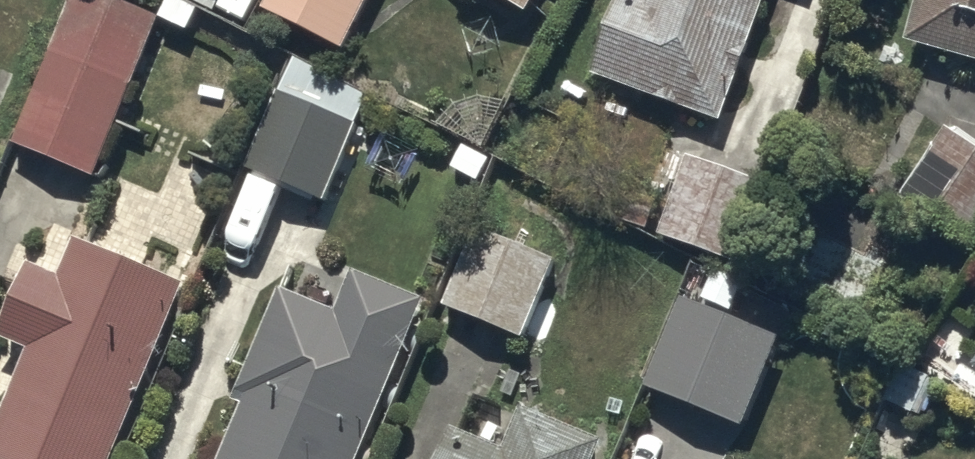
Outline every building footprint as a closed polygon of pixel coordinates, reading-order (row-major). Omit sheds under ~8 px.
[(96,177),(160,25),(100,0),(75,0),(15,143),(96,177)] [(267,11),(346,51),(371,0),(273,0),(267,11)] [(530,13),(537,0),(506,0),(530,13)] [(591,78),(721,125),(766,0),(619,0),(591,78)] [(909,41),(974,60),(974,0),(920,0),(909,41)] [(355,127),(279,96),(249,169),(325,200),(355,127)] [(949,124),(895,196),(970,251),(974,245),(974,143),(949,124)] [(769,184),(689,159),(664,240),(745,265),(769,184)] [(88,243),(77,239),(61,278),(29,265),(0,335),(0,338),(30,350),(0,423),(0,458),(116,458),(188,284),(144,266),(151,250),(95,227),(88,243)] [(539,301),(555,258),(475,229),(446,308),(527,337),(530,329),(547,336),(557,308),(539,301)] [(354,274),(337,313),(281,290),(235,401),(244,405),(222,458),(358,458),(422,302),(354,274)] [(745,429),(781,340),(704,308),(712,288),(690,279),(646,388),(745,429)] [(608,444),(521,406),(504,447),(455,425),(440,458),(601,458),(608,444)]
